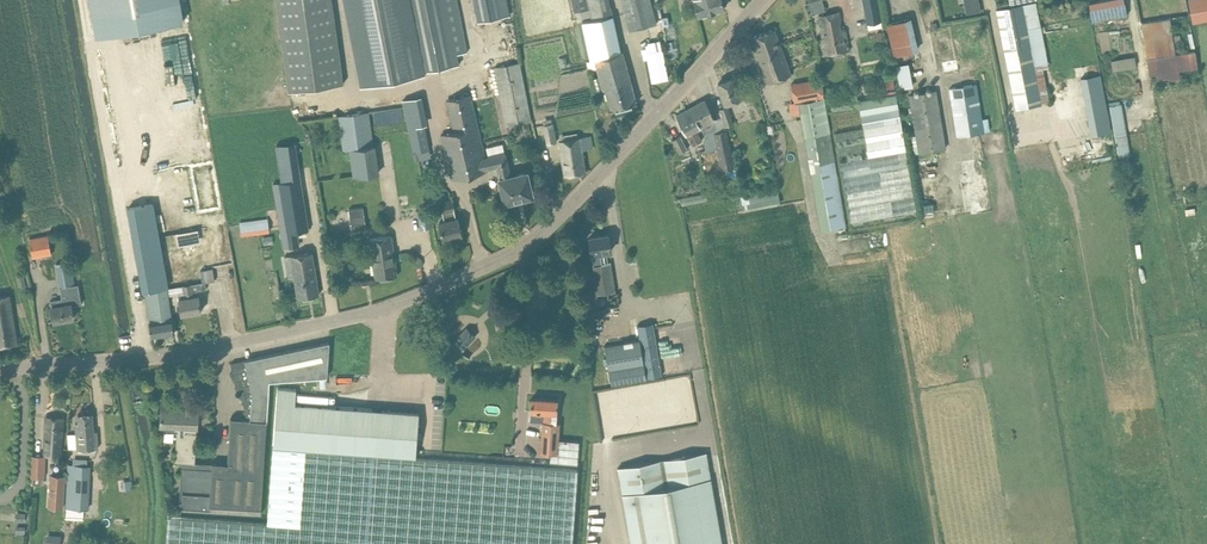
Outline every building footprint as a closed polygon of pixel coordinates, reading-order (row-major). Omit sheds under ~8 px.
[(184,21),(180,0),(90,0),(97,37),(123,33),(184,21)] [(287,92),(341,84),(329,0),(274,0),(287,92)] [(360,87),(426,74),(425,72),(460,65),(458,54),(467,52),(457,0),(343,0),(360,87)] [(506,0),(473,0),(477,23),(510,17),(506,0)] [(580,11),(589,9),(587,0),(578,0),(580,11)] [(630,31),(657,24),(651,0),(622,0),(630,31)] [(698,16),(725,8),(722,0),(694,0),(698,16)] [(808,1),(812,14),(825,10),(822,0),(811,0),(808,1)] [(867,24),(882,21),(878,0),(863,0),(867,24)] [(966,13),(981,10),(979,0),(963,0),(966,13)] [(1089,4),(1092,21),(1126,15),(1123,0),(1112,0),(1089,4)] [(1206,20),(1206,0),(1189,0),(1194,22),(1206,20)] [(1035,2),(996,10),(1015,110),(1049,104),(1043,69),(1048,68),(1035,2)] [(839,11),(818,16),(825,57),(849,51),(844,29),(841,29),(839,22),(841,20),(839,11)] [(667,16),(661,18),(663,26),(669,25),(667,16)] [(919,49),(911,17),(887,23),(895,55),(919,49)] [(1147,64),(1148,64),(1150,76),(1199,68),(1196,50),(1175,53),(1170,20),(1141,24),(1147,64)] [(768,82),(792,74),(775,29),(751,38),(768,82)] [(884,32),(876,33),(878,41),(886,39),(884,32)] [(652,84),(668,81),(662,52),(646,54),(646,52),(643,53),(644,61),(647,61),(652,84)] [(590,70),(595,68),(602,91),(605,90),(611,110),(637,103),(634,91),(623,53),(595,61),(595,58),(587,61),(590,70)] [(956,61),(947,62),(949,71),(957,69),(956,61)] [(505,126),(520,123),(522,135),(531,133),(528,122),(530,121),(519,62),(494,67),(505,126)] [(900,88),(913,87),(910,62),(897,64),(900,88)] [(736,87),(731,89),(729,81),(718,84),(725,105),(740,100),(736,87)] [(798,103),(804,138),(809,168),(820,231),(845,227),(835,164),(830,134),(824,98),(821,81),(791,86),(794,103),(798,103)] [(848,82),(834,84),(838,112),(853,110),(848,82)] [(984,132),(976,84),(949,89),(956,136),(984,132)] [(946,149),(936,91),(908,95),(918,154),(946,149)] [(859,101),(869,160),(906,154),(905,151),(896,94),(859,101)] [(441,135),(449,168),(452,179),(488,170),(487,168),(489,168),(487,158),(471,96),(445,102),(452,132),(441,135)] [(417,97),(402,99),(408,127),(423,125),(417,97)] [(704,100),(690,108),(695,118),(700,126),(701,129),(705,136),(704,148),(704,150),(716,148),(723,182),(727,180),(734,180),(726,132),(719,134),(717,124),(710,110),(704,100)] [(1131,156),(1123,101),(1110,103),(1118,158),(1131,156)] [(690,108),(677,115),(682,125),(686,132),(681,134),(683,139),(689,149),(691,182),(703,180),(697,151),(704,148),(705,136),(700,126),(690,108)] [(725,127),(732,125),(726,108),(720,110),(725,127)] [(377,174),(373,145),(369,112),(339,116),(343,150),(350,149),(354,177),(377,174)] [(557,143),(553,123),(552,123),(551,118),(543,120),(544,124),(542,125),(546,145),(557,143)] [(680,136),(672,140),(678,150),(679,153),(687,149),(686,146),(680,136)] [(560,141),(559,142),(563,164),(565,175),(586,172),(582,150),(590,149),(594,148),(592,137),(588,137),(578,139),(560,141)] [(432,145),(418,147),(421,163),(435,160),(432,145)] [(906,154),(869,160),(840,165),(850,223),(916,212),(906,154)] [(502,155),(487,158),(489,168),(497,166),(506,202),(532,195),(527,172),(508,176),(502,155)] [(308,232),(300,181),(282,184),(281,182),(275,183),(279,210),(285,249),(296,247),(294,234),(308,232)] [(780,204),(777,190),(740,197),(743,212),(780,204)] [(462,235),(459,223),(458,217),(455,218),(453,209),(455,209),(453,200),(440,203),(442,212),(443,212),(445,220),(439,221),(443,239),(462,235)] [(0,203),(0,216),(10,215),(8,202),(0,203)] [(153,202),(128,207),(143,291),(145,291),(149,290),(168,287),(153,202)] [(363,208),(349,209),(351,230),(366,229),(363,208)] [(418,216),(421,230),(430,229),(428,214),(418,216)] [(267,218),(239,222),(241,236),(269,232),(267,218)] [(198,229),(176,233),(178,241),(199,237),(198,229)] [(48,235),(30,238),(33,258),(51,255),(48,235)] [(599,307),(597,294),(615,291),(610,262),(605,263),(604,252),(611,251),(609,235),(589,238),(597,290),(587,291),(589,308),(599,307)] [(397,276),(395,264),(391,236),(370,239),(376,279),(397,276)] [(291,256),(285,257),(286,265),(292,264),(295,278),(298,298),(319,295),(317,283),(313,253),(297,255),(291,256)] [(59,287),(74,285),(70,261),(55,264),(59,287)] [(23,273),(16,275),(18,286),(26,285),(23,273)] [(206,289),(205,282),(170,288),(171,295),(178,294),(181,315),(201,311),(199,295),(194,296),(194,291),(206,289)] [(74,285),(61,287),(62,295),(61,295),(62,299),(51,301),(52,308),(52,310),(54,321),(74,318),(72,306),(72,305),(82,303),(78,284),(74,285)] [(154,320),(169,318),(166,297),(169,297),(168,287),(149,290),(154,320)] [(15,331),(9,296),(0,298),(0,345),(17,343),(15,331)] [(169,318),(154,320),(149,321),(152,337),(174,334),(172,319),(169,319),(169,318)] [(605,346),(611,384),(663,375),(653,323),(638,326),(640,340),(605,346)] [(475,336),(467,329),(454,342),(462,349),(475,336)] [(247,417),(266,419),(268,380),(327,376),(330,342),(246,360),(245,360),(231,363),(237,391),(241,390),(247,417)] [(273,446),(416,457),(419,412),(295,403),(297,389),(277,388),(273,446)] [(556,422),(558,400),(531,398),(531,401),(529,401),(529,408),(531,408),(530,412),(539,412),(539,416),(543,417),(543,421),(542,421),(540,452),(550,453),(549,462),(578,464),(579,441),(558,439),(560,422),(556,422)] [(174,460),(182,461),(195,462),(195,461),(195,452),(196,447),(197,427),(198,418),(199,406),(198,406),(198,407),(172,406),(172,404),(163,404),(163,403),(162,403),(162,415),(161,423),(160,431),(176,432),(174,460)] [(76,424),(76,432),(78,450),(87,449),(89,452),(95,451),(96,448),(98,448),(97,431),(94,431),(92,413),(78,414),(79,423),(76,424)] [(195,462),(182,461),(179,508),(259,514),(266,419),(247,417),(231,416),(228,463),(211,462),(195,461),(195,462)] [(61,454),(63,430),(64,418),(46,417),(45,429),(43,452),(61,454)] [(433,458),(416,457),(273,446),(267,523),(169,516),(167,543),(427,543),(433,458)] [(695,454),(617,467),(630,543),(722,543),(706,452),(695,454)] [(32,453),(31,476),(45,477),(46,454),(32,453)] [(433,458),(427,543),(572,543),(577,469),(433,458)] [(65,508),(84,509),(88,510),(90,466),(87,465),(73,464),(66,464),(64,505),(66,505),(65,508)] [(65,476),(50,474),(47,508),(62,509),(65,476)] [(84,509),(65,508),(65,519),(83,520),(84,509)] [(46,543),(60,543),(60,540),(60,536),(46,535),(46,543)]
